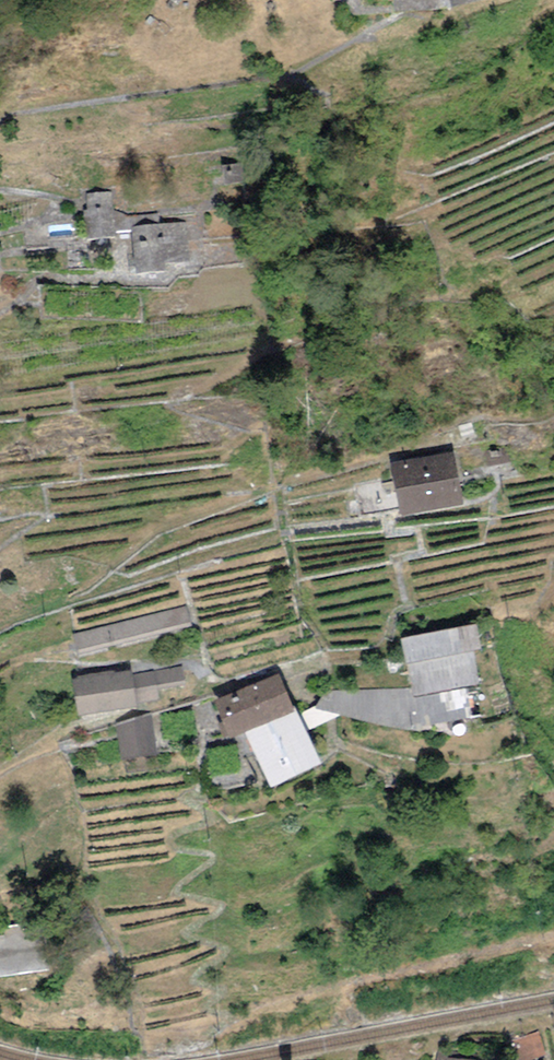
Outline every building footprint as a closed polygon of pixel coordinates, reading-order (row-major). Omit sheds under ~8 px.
[(450,0),(394,0),(396,12),(451,8),(450,0)] [(247,162),(223,165),(225,185),(250,182),(247,162)] [(112,192),(87,194),(88,211),(83,212),(85,238),(115,235),(114,231),(113,210),(112,192)] [(128,216),(113,210),(114,231),(131,231),(131,228),(160,225),(158,214),(128,216)] [(160,225),(131,228),(131,231),(136,274),(167,271),(167,264),(190,262),(186,222),(160,225)] [(508,447),(486,451),(489,466),(511,462),(508,447)] [(453,452),(392,462),(401,514),(462,503),(453,452)] [(185,607),(73,635),(78,654),(190,626),(185,607)] [(420,730),(473,719),(467,687),(481,684),(474,651),(483,649),(477,623),(402,639),(412,688),(414,698),(420,730)] [(183,666),(76,681),(77,716),(134,707),(136,702),(158,699),(157,691),(184,684),(183,666)] [(244,732),(295,712),(279,673),(214,701),(230,738),(244,732)] [(374,724),(420,730),(414,698),(412,688),(327,692),(315,707),(341,714),(374,724)] [(306,731),(341,714),(315,707),(299,715),(306,731)] [(272,787),(322,764),(306,731),(299,715),(297,711),(295,712),(244,732),(272,787)] [(153,716),(119,727),(123,757),(158,752),(153,716)] [(0,930),(0,977),(51,972),(45,925),(0,930)] [(506,1041),(513,1059),(534,1059),(547,1056),(539,1030),(506,1041)] [(437,1049),(436,1059),(479,1059),(447,1057),(448,1050),(437,1049)]
